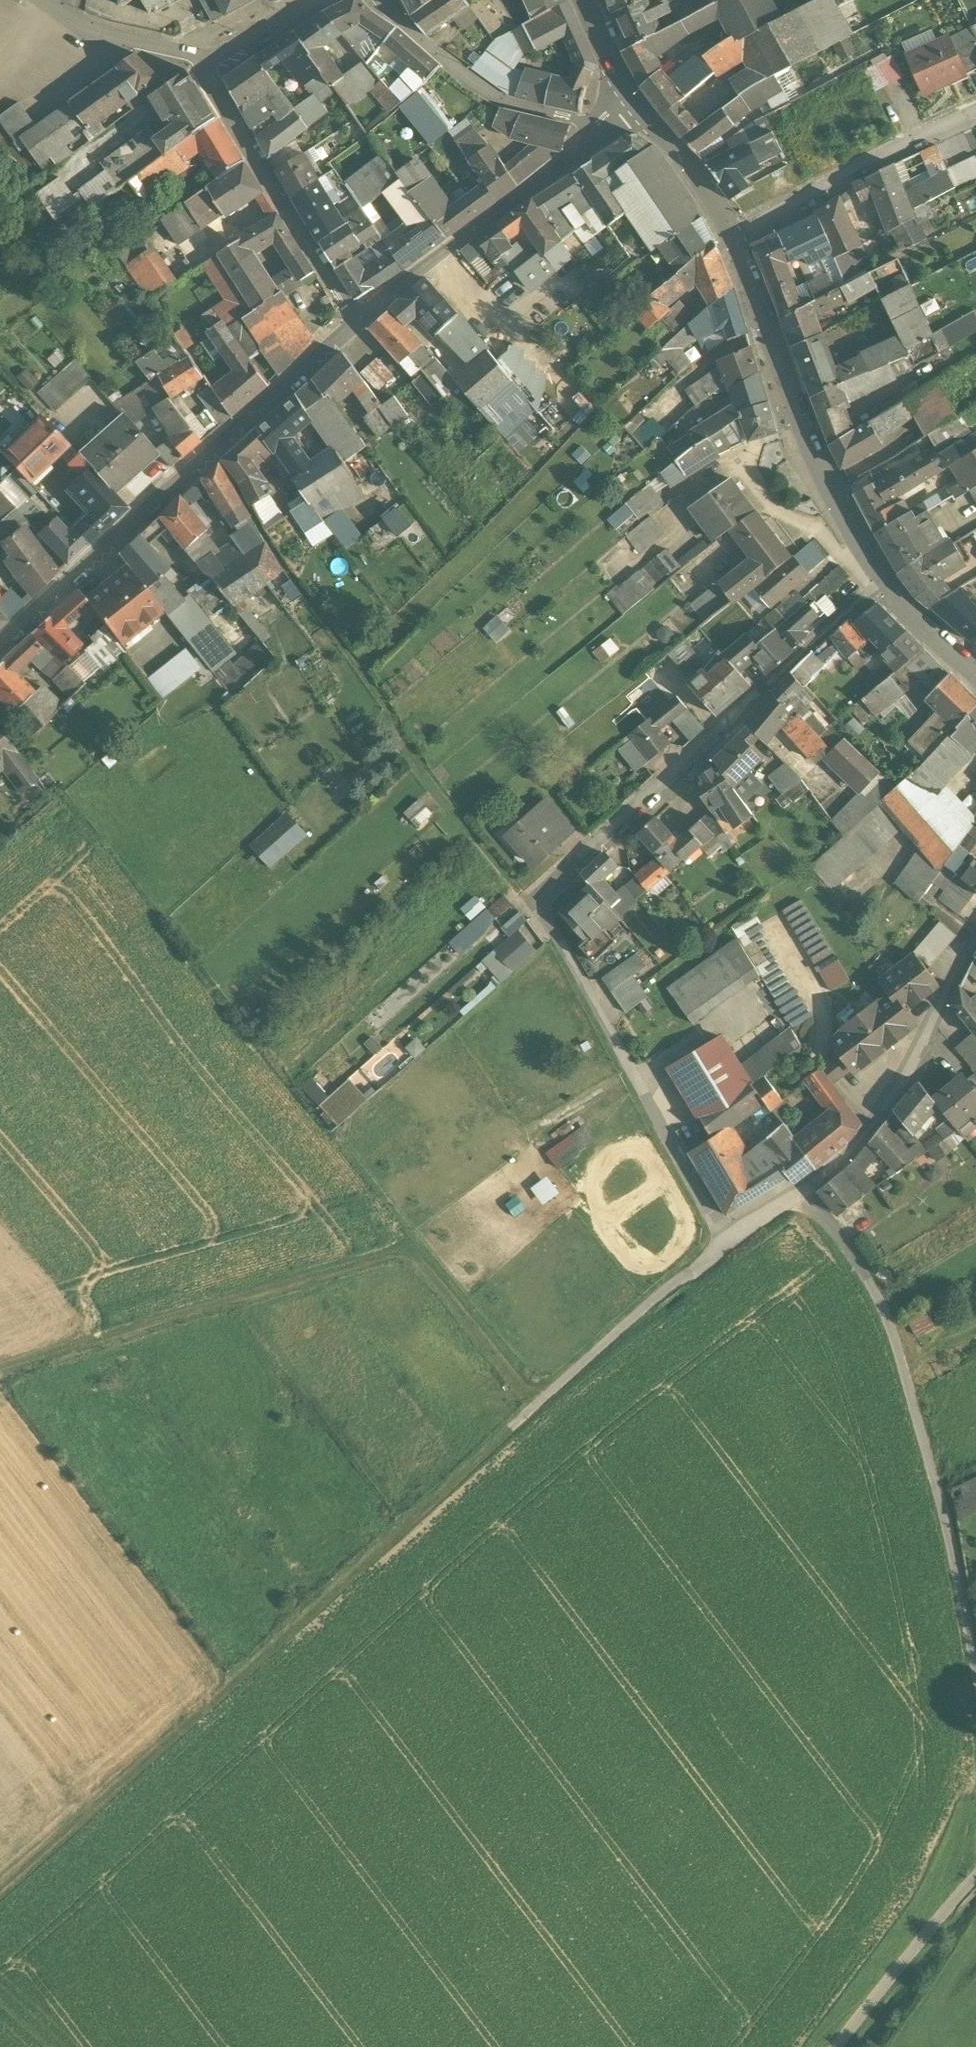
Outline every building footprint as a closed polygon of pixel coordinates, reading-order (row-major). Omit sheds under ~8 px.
[(148,9),(147,13),(149,13),(150,10),(155,7),(157,11),(159,10),(158,9),(169,3),(169,4),(171,3),(170,0),(143,0),(148,9)] [(226,16),(256,0),(217,0),(226,16)] [(324,14),(341,35),(356,52),(363,48),(360,43),(369,38),(361,23),(382,36),(381,33),(388,23),(373,15),(358,0),(351,0),(324,14)] [(410,16),(433,0),(402,0),(410,16)] [(410,16),(426,36),(453,18),(441,0),(433,0),(410,16)] [(465,0),(441,0),(453,18),(470,6),(465,0)] [(500,0),(479,0),(470,6),(478,18),(495,41),(512,32),(517,29),(500,0)] [(535,20),(552,10),(552,9),(565,2),(564,0),(524,0),(535,20)] [(613,13),(633,4),(639,3),(643,0),(607,0),(613,13)] [(633,4),(613,13),(630,49),(662,32),(656,20),(669,14),(669,11),(679,7),(677,2),(680,0),(643,0),(639,3),(633,4)] [(770,0),(721,0),(713,4),(733,37),(736,43),(780,19),(770,0)] [(798,9),(815,38),(843,22),(830,0),(815,0),(798,9)] [(565,2),(552,9),(552,10),(565,34),(579,67),(592,73),(594,67),(594,63),(593,60),(568,1),(565,2)] [(470,6),(453,18),(461,30),(478,18),(470,6)] [(780,19),(736,43),(744,58),(751,70),(759,82),(760,84),(774,76),(782,72),(791,67),(822,51),(815,38),(798,9),(780,19)] [(535,20),(524,26),(536,49),(547,44),(553,41),(565,34),(552,10),(535,20)] [(630,49),(623,53),(641,87),(662,70),(653,57),(686,33),(688,35),(700,29),(700,28),(704,25),(697,13),(662,32),(630,49)] [(341,35),(324,14),(294,33),(311,55),(308,57),(311,61),(320,73),(330,87),(332,86),(333,86),(344,78),(343,77),(323,47),(341,35)] [(843,22),(815,38),(822,51),(851,36),(843,22)] [(536,49),(524,26),(517,29),(512,32),(524,56),(536,49)] [(441,67),(396,28),(385,42),(411,66),(401,79),(416,92),(417,91),(441,67)] [(906,48),(932,36),(929,28),(902,40),(906,48)] [(512,32),(495,41),(496,43),(472,69),(501,89),(515,70),(524,56),(512,32)] [(294,33),(257,57),(266,71),(283,60),(293,72),(311,61),(308,57),(311,55),(294,33)] [(733,37),(704,57),(715,73),(718,71),(721,71),(744,58),(736,43),(733,37)] [(951,38),(906,58),(923,94),(941,89),(940,87),(950,82),(952,86),(969,79),(967,75),(957,52),(951,38)] [(970,46),(957,52),(967,75),(975,71),(975,59),(970,46)] [(398,74),(375,54),(367,65),(381,82),(382,81),(387,87),(398,74)] [(701,54),(670,79),(686,97),(715,73),(704,57),(701,54)] [(135,55),(118,67),(119,68),(70,102),(90,129),(146,89),(151,97),(167,86),(135,55)] [(266,71),(257,57),(225,80),(239,107),(274,82),(266,71)] [(892,57),(873,66),(884,88),(903,78),(892,57)] [(311,61),(293,72),(304,85),(320,73),(311,61)] [(367,65),(364,62),(350,72),(366,92),(371,89),(381,82),(367,65)] [(884,88),(873,66),(864,71),(875,93),(884,88)] [(570,86),(537,78),(537,81),(532,102),(580,113),(586,87),(592,73),(579,67),(570,86)] [(791,67),(782,72),(787,82),(796,77),(791,67)] [(515,70),(501,89),(508,94),(516,98),(524,77),(524,76),(515,70)] [(670,79),(662,70),(641,87),(663,116),(677,104),(686,97),(670,79)] [(751,70),(732,84),(733,84),(728,87),(731,90),(726,93),(731,101),(759,82),(751,70)] [(167,86),(151,97),(169,125),(173,122),(176,126),(168,132),(177,146),(178,147),(192,137),(218,119),(195,84),(196,83),(188,71),(167,86)] [(350,72),(343,77),(344,78),(333,86),(348,106),(366,92),(350,72)] [(787,82),(782,72),(774,76),(784,93),(791,88),(787,82)] [(731,102),(703,122),(704,123),(683,139),(696,153),(732,127),(747,110),(767,99),(768,100),(779,95),(784,93),(774,76),(760,84),(759,82),(731,101),(731,102)] [(537,81),(524,77),(516,98),(532,102),(537,81)] [(387,87),(382,81),(381,82),(371,89),(390,112),(398,106),(402,103),(387,87)] [(274,82),(239,107),(252,128),(290,102),(279,89),(274,82)] [(448,131),(417,91),(416,92),(402,103),(398,106),(428,144),(440,137),(448,131)] [(784,93),(779,95),(784,103),(789,100),(784,93)] [(779,95),(768,100),(775,112),(789,104),(791,103),(789,100),(784,103),(779,95)] [(328,112),(315,96),(295,110),(308,127),(328,112)] [(36,126),(20,137),(40,164),(51,157),(68,145),(88,130),(90,129),(70,102),(36,126)] [(0,117),(0,122),(14,142),(20,137),(36,126),(19,103),(0,117)] [(690,120),(677,104),(663,116),(683,139),(704,123),(703,122),(698,116),(694,116),(690,120)] [(570,127),(515,113),(500,109),(495,121),(512,135),(561,151),(570,127)] [(295,110),(257,137),(269,158),(308,127),(295,110)] [(244,162),(218,119),(192,137),(200,149),(219,180),(244,162)] [(150,128),(101,164),(107,172),(119,189),(130,181),(177,146),(168,132),(158,139),(150,128)] [(489,146),(475,129),(456,141),(455,142),(463,152),(468,160),(489,146)] [(88,130),(68,145),(74,153),(94,138),(88,130)] [(456,141),(448,131),(440,137),(442,141),(440,143),(453,160),(463,152),(455,142),(456,141)] [(772,133),(707,166),(721,185),(732,199),(750,187),(741,177),(757,169),(756,167),(782,153),(772,133)] [(606,181),(593,161),(572,175),(583,191),(595,208),(597,207),(610,227),(629,214),(656,253),(671,242),(703,220),(694,203),(659,151),(637,136),(629,136),(604,152),(618,173),(627,187),(616,194),(606,181)] [(200,149),(192,137),(178,147),(186,160),(200,149)] [(925,171),(943,165),(934,142),(917,148),(925,171)] [(68,145),(51,157),(56,165),(74,153),(68,145)] [(177,146),(130,181),(141,197),(188,163),(186,160),(178,147),(177,146)] [(618,173),(604,152),(593,161),(606,181),(618,173)] [(319,180),(304,155),(277,172),(300,214),(328,196),(319,180)] [(513,169),(508,173),(517,186),(543,166),(529,156),(513,169)] [(947,170),(955,188),(975,178),(975,158),(975,156),(947,170)] [(384,157),(345,185),(352,196),(356,201),(361,209),(387,191),(401,181),(395,172),(386,160),(384,157)] [(429,182),(413,160),(395,172),(401,181),(411,194),(429,182)] [(508,163),(503,165),(505,169),(508,173),(513,169),(508,163)] [(262,191),(246,164),(207,192),(223,213),(225,216),(262,191)] [(894,165),(867,179),(874,197),(884,220),(888,233),(904,224),(914,219),(911,211),(910,208),(906,197),(894,165)] [(505,169),(468,196),(481,213),(517,186),(508,173),(505,169)] [(334,170),(319,180),(328,196),(333,192),(345,185),(334,170)] [(107,172),(80,191),(91,207),(96,204),(118,189),(119,189),(107,172)] [(627,187),(618,173),(606,181),(616,194),(627,187)] [(572,175),(532,201),(561,243),(577,232),(561,208),(572,199),(583,191),(572,175)] [(949,176),(906,197),(910,208),(911,211),(955,189),(955,188),(949,176)] [(77,203),(59,178),(38,193),(56,218),(77,203)] [(867,179),(853,186),(862,203),(874,197),(867,179)] [(141,197),(130,181),(119,189),(118,189),(96,204),(107,218),(125,244),(140,234),(159,221),(150,210),(141,197)] [(411,194),(401,181),(387,191),(404,213),(417,204),(411,194)] [(468,196),(450,209),(429,182),(411,194),(417,204),(425,213),(444,240),(481,213),(468,196)] [(352,196),(345,185),(333,192),(338,201),(339,203),(348,199),(352,196)] [(186,203),(201,228),(223,213),(207,192),(206,189),(186,203)] [(595,208),(583,191),(572,199),(585,216),(595,208)] [(328,196),(300,214),(319,243),(346,224),(334,205),(338,201),(333,192),(328,196)] [(181,195),(165,205),(171,213),(186,203),(181,195)] [(840,198),(816,215),(817,217),(818,216),(833,252),(832,253),(835,259),(861,247),(840,198)] [(532,201),(514,213),(498,224),(508,239),(526,228),(538,242),(536,243),(544,255),(545,255),(556,269),(570,256),(561,243),(532,201)] [(165,205),(163,202),(150,210),(159,221),(161,220),(171,213),(165,205)] [(171,213),(161,220),(178,246),(201,228),(186,203),(171,213)] [(107,218),(96,204),(91,207),(89,208),(100,223),(107,218)] [(417,204),(404,213),(411,223),(425,213),(417,204)] [(353,217),(347,224),(362,243),(367,239),(377,232),(362,211),(353,217)] [(411,223),(384,242),(390,252),(403,270),(444,240),(425,213),(411,223)] [(303,255),(278,215),(242,237),(244,240),(241,241),(249,254),(275,238),(289,261),(289,262),(303,255)] [(817,217),(778,235),(791,262),(797,259),(803,256),(808,266),(824,259),(824,258),(832,253),(833,252),(818,216),(817,217)] [(914,219),(904,224),(914,245),(924,241),(914,219)] [(703,220),(671,242),(687,265),(715,242),(703,220)] [(346,224),(319,243),(331,263),(362,243),(347,224),(346,224)] [(508,239),(498,224),(476,239),(493,262),(494,263),(501,259),(500,257),(501,257),(512,249),(505,241),(508,239)] [(377,232),(367,239),(368,241),(367,242),(370,247),(371,247),(382,240),(377,232)] [(175,283),(140,234),(125,244),(116,251),(150,301),(175,283)] [(809,285),(794,290),(785,265),(791,262),(778,235),(753,246),(765,275),(782,318),(816,301),(809,285)] [(384,242),(382,240),(371,247),(380,259),(390,252),(384,242)] [(241,241),(218,256),(254,311),(277,297),(269,284),(249,254),(241,241)] [(687,265),(634,310),(650,329),(660,319),(669,311),(665,307),(675,298),(676,291),(683,285),(691,295),(701,288),(711,304),(712,306),(732,289),(719,254),(720,254),(715,242),(687,265)] [(476,252),(470,244),(460,253),(466,260),(476,252)] [(370,247),(352,258),(361,271),(375,262),(380,259),(371,247),(370,247)] [(861,247),(835,259),(845,281),(870,268),(861,247)] [(403,270),(390,252),(380,259),(375,262),(387,280),(403,270)] [(303,255),(289,262),(293,269),(301,281),(314,273),(303,255)] [(544,255),(519,275),(532,289),(542,281),(556,269),(545,255),(544,255)] [(254,311),(218,256),(206,264),(230,299),(217,309),(230,328),(243,319),(254,311)] [(803,256),(797,259),(802,270),(809,268),(808,266),(803,256)] [(494,263),(493,262),(477,274),(487,285),(510,268),(501,257),(500,257),(501,259),(494,263)] [(387,280),(375,262),(361,271),(352,258),(335,269),(356,300),(387,280)] [(898,259),(870,273),(877,288),(882,301),(906,288),(911,285),(898,259)] [(809,268),(802,270),(809,285),(815,282),(809,268)] [(288,272),(269,284),(277,297),(282,293),(301,281),(293,269),(288,272)] [(870,273),(843,287),(843,288),(841,288),(846,299),(848,303),(877,288),(870,273)] [(427,277),(391,311),(406,327),(415,318),(432,337),(438,333),(460,312),(427,277)] [(809,285),(816,301),(829,294),(823,280),(809,285)] [(829,294),(816,301),(820,313),(846,299),(841,288),(829,294)] [(906,288),(882,301),(901,339),(907,350),(930,337),(906,288)] [(324,289),(309,303),(318,317),(332,304),(331,300),(324,289)] [(732,289),(712,306),(711,304),(693,320),(688,324),(697,338),(724,327),(728,340),(747,334),(732,289)] [(254,311),(243,319),(259,342),(298,316),(282,293),(277,297),(254,311)] [(816,301),(782,318),(793,347),(821,335),(816,323),(822,320),(820,313),(816,301)] [(693,320),(678,303),(669,311),(660,319),(676,336),(688,324),(693,320)] [(254,366),(215,310),(202,320),(238,373),(214,391),(232,417),(268,386),(255,366),(254,366)] [(935,334),(952,372),(975,358),(975,313),(975,311),(935,334)] [(389,312),(369,330),(400,364),(410,357),(421,371),(436,359),(421,346),(389,312)] [(452,375),(454,381),(458,387),(479,409),(512,380),(461,312),(460,312),(438,333),(466,361),(452,375)] [(259,342),(245,351),(255,366),(268,386),(315,339),(298,316),(259,342)] [(259,342),(243,319),(230,328),(245,351),(259,342)] [(676,336),(666,345),(667,346),(659,353),(666,360),(681,350),(697,338),(688,324),(676,336)] [(193,345),(183,330),(175,336),(185,350),(193,345)] [(952,372),(935,334),(930,337),(907,350),(909,355),(870,371),(840,384),(840,385),(846,403),(892,380),(899,391),(904,400),(935,381),(952,372)] [(834,371),(821,335),(793,347),(812,397),(840,385),(840,384),(870,371),(863,358),(862,359),(836,368),(834,371)] [(901,339),(861,357),(862,359),(863,358),(870,371),(909,355),(907,350),(901,339)] [(751,347),(719,361),(719,362),(714,365),(717,369),(701,381),(712,395),(720,389),(728,383),(731,388),(732,390),(758,373),(751,347)] [(681,350),(666,360),(678,375),(682,371),(690,365),(681,350)] [(181,363),(176,355),(164,362),(156,351),(136,363),(150,381),(158,376),(171,398),(175,396),(193,385),(203,398),(202,399),(222,425),(232,417),(214,391),(190,357),(181,363)] [(361,380),(341,354),(313,381),(323,396),(328,392),(336,404),(353,391),(370,415),(381,405),(380,404),(367,386),(361,380)] [(74,359),(37,392),(55,412),(92,379),(74,359)] [(452,375),(436,359),(421,371),(424,375),(413,382),(432,407),(458,387),(454,381),(452,375)] [(380,365),(361,380),(367,386),(368,385),(376,396),(393,382),(380,365)] [(758,373),(732,390),(734,396),(723,401),(728,410),(688,435),(698,447),(709,439),(711,437),(716,435),(720,432),(741,417),(740,413),(768,404),(758,373)] [(171,398),(158,376),(150,381),(144,385),(157,405),(169,400),(171,398)] [(512,380),(479,409),(503,436),(524,418),(536,408),(512,380)] [(313,381),(296,396),(309,415),(307,416),(325,442),(327,441),(336,454),(361,438),(336,404),(328,392),(323,396),(313,381)] [(712,395),(701,381),(686,393),(696,406),(712,395)] [(935,381),(904,400),(911,415),(924,439),(928,436),(945,425),(956,418),(935,381)] [(728,383),(720,389),(723,393),(731,388),(728,383)] [(840,385),(812,397),(824,429),(840,419),(835,408),(846,403),(840,385)] [(899,391),(892,396),(897,404),(904,400),(899,391)] [(132,392),(113,403),(122,413),(139,403),(132,392)] [(190,415),(175,396),(171,398),(169,400),(184,420),(190,415)] [(296,396),(257,430),(273,452),(275,450),(287,466),(290,470),(304,459),(306,458),(291,437),(297,432),(293,428),(307,416),(309,415),(296,396)] [(382,406),(380,408),(394,427),(409,417),(394,398),(382,406)] [(169,400),(157,405),(158,414),(172,438),(155,451),(159,455),(172,467),(201,442),(201,441),(184,420),(169,400)] [(897,404),(869,422),(870,424),(877,439),(911,415),(904,400),(897,404)] [(139,403),(122,413),(123,415),(130,423),(135,420),(146,414),(139,403)] [(768,404),(740,413),(741,417),(749,441),(777,432),(768,404)] [(394,427),(380,408),(382,406),(381,405),(370,415),(364,419),(378,438),(394,427)] [(960,416),(967,427),(975,421),(975,407),(975,406),(960,416)] [(123,415),(80,454),(115,494),(159,455),(155,451),(133,426),(130,423),(123,415)] [(207,435),(190,415),(184,420),(201,441),(207,435)] [(68,444),(43,417),(42,417),(41,416),(2,455),(16,469),(34,488),(53,469),(48,464),(68,444)] [(524,418),(503,436),(520,455),(541,436),(524,418)] [(824,429),(830,446),(846,436),(840,419),(824,429)] [(652,421),(633,438),(644,451),(664,434),(652,421)] [(846,436),(830,446),(842,469),(881,445),(877,439),(870,424),(855,435),(853,432),(846,436)] [(945,425),(928,436),(936,448),(953,438),(945,425)] [(257,430),(238,448),(248,461),(260,452),(265,458),(273,452),(257,430)] [(731,450),(720,432),(716,435),(711,437),(723,456),(731,450)] [(688,435),(668,448),(677,463),(698,447),(688,435)] [(965,443),(972,454),(975,451),(975,436),(965,443)] [(698,447),(677,463),(689,478),(723,456),(711,437),(709,439),(698,447)] [(965,443),(938,460),(945,469),(952,466),(972,454),(965,443)] [(248,461),(238,448),(224,461),(241,484),(252,506),(271,493),(266,486),(267,485),(248,461)] [(125,509),(92,471),(93,470),(73,450),(64,458),(78,472),(83,473),(84,472),(88,475),(71,491),(90,512),(73,529),(88,544),(125,509)] [(952,466),(963,482),(969,492),(975,488),(975,451),(972,454),(952,466)] [(296,478),(293,480),(299,489),(309,505),(354,478),(343,462),(342,462),(336,454),(311,469),(296,478)] [(929,460),(927,457),(912,465),(922,482),(945,469),(938,460),(935,456),(929,460)] [(304,459),(290,470),(296,478),(311,469),(304,459)] [(677,463),(662,474),(673,489),(689,478),(677,463)] [(250,518),(218,465),(203,479),(226,517),(228,516),(235,528),(243,523),(250,518)] [(912,465),(900,472),(911,490),(922,482),(912,465)] [(34,488),(16,469),(7,476),(29,499),(37,491),(34,488)] [(293,480),(287,472),(286,472),(284,473),(287,479),(280,483),(282,488),(288,497),(299,489),(293,480)] [(900,472),(875,487),(886,505),(893,501),(911,490),(900,472)] [(354,478),(309,505),(346,550),(364,537),(340,507),(363,493),(354,478)] [(729,480),(691,508),(714,541),(731,530),(755,513),(729,480)] [(963,482),(952,489),(958,498),(969,492),(963,482)] [(875,487),(873,484),(855,494),(876,534),(902,517),(893,501),(886,505),(875,487)] [(662,502),(649,485),(626,505),(638,520),(645,515),(653,510),(662,502)] [(309,505),(299,489),(288,497),(282,488),(271,493),(252,506),(266,532),(294,515),(309,505)] [(0,492),(0,518),(13,506),(0,492)] [(211,535),(181,498),(160,517),(169,528),(186,549),(201,538),(204,541),(211,535)] [(36,513),(25,502),(16,509),(27,521),(36,513)] [(924,504),(913,511),(916,517),(925,512),(928,510),(924,504)] [(309,505),(294,515),(304,530),(320,519),(309,505)] [(0,524),(0,543),(11,556),(5,561),(14,573),(42,554),(24,529),(30,524),(27,521),(16,509),(0,524)] [(73,529),(68,533),(55,519),(51,523),(39,510),(36,513),(27,521),(30,524),(67,564),(88,544),(73,529)] [(411,527),(398,510),(384,520),(398,537),(411,527)] [(902,517),(876,534),(899,573),(923,556),(944,543),(925,512),(916,517),(913,511),(902,517)] [(755,513),(731,530),(754,557),(723,583),(735,602),(753,589),(770,576),(791,560),(755,513)] [(169,528),(160,517),(152,524),(160,535),(169,528)] [(651,517),(641,525),(627,536),(640,554),(666,535),(651,517)] [(250,518),(243,523),(247,529),(254,525),(250,518)] [(152,524),(138,537),(148,547),(160,535),(152,524)] [(267,545),(254,525),(247,529),(242,532),(253,548),(244,554),(246,558),(267,545)] [(954,544),(963,556),(975,548),(975,530),(954,544)] [(253,548),(242,532),(232,538),(244,554),(253,548)] [(148,547),(138,537),(119,554),(146,589),(162,576),(169,569),(148,547)] [(186,549),(185,550),(192,559),(209,548),(204,541),(201,538),(186,549)] [(815,539),(793,558),(793,559),(807,575),(830,555),(815,539)] [(923,556),(899,573),(916,596),(931,608),(951,594),(936,574),(964,557),(963,556),(954,544),(951,539),(944,543),(923,556)] [(710,547),(703,551),(707,558),(718,550),(717,548),(714,544),(710,546),(710,547)] [(267,545),(246,558),(265,583),(283,571),(267,545)] [(215,557),(209,548),(192,559),(206,576),(207,575),(210,579),(211,578),(237,563),(227,550),(215,557)] [(665,550),(644,567),(659,586),(681,568),(665,550)] [(703,551),(682,566),(713,618),(728,607),(735,602),(723,583),(707,558),(703,551)] [(42,554),(14,573),(33,597),(57,573),(42,554)] [(237,563),(211,578),(232,604),(265,583),(246,558),(237,563)] [(793,559),(771,577),(770,576),(753,589),(769,607),(807,575),(793,559)] [(146,589),(128,566),(86,600),(89,605),(95,613),(121,644),(163,611),(153,598),(146,589)] [(839,566),(827,577),(838,588),(847,574),(839,566)] [(640,572),(618,589),(626,599),(633,607),(655,589),(640,572)] [(162,576),(146,589),(153,598),(168,584),(162,576)] [(827,577),(803,599),(807,604),(810,607),(815,602),(816,604),(825,596),(827,598),(838,588),(827,577)] [(182,601),(165,614),(185,640),(209,622),(223,611),(232,604),(211,578),(210,579),(205,582),(182,601)] [(168,584),(153,598),(163,611),(165,614),(182,601),(168,584)] [(931,608),(971,642),(975,638),(975,608),(959,589),(951,594),(931,608)] [(79,590),(63,605),(75,617),(83,611),(89,605),(86,600),(79,590)] [(11,591),(0,603),(0,612),(8,621),(24,605),(11,591)] [(797,591),(776,609),(778,611),(787,621),(807,604),(803,599),(797,591)] [(827,598),(825,596),(816,604),(825,613),(829,617),(837,609),(827,598)] [(626,599),(617,607),(624,615),(633,607),(626,599)] [(815,602),(810,607),(807,604),(787,621),(778,628),(776,630),(793,650),(807,637),(802,632),(814,620),(817,623),(822,619),(820,618),(825,613),(816,604),(815,602)] [(240,614),(232,604),(223,611),(232,620),(240,614)] [(878,604),(853,623),(867,641),(869,643),(860,649),(858,650),(866,659),(867,661),(879,652),(881,654),(907,633),(878,604)] [(75,617),(63,605),(49,618),(61,630),(75,617)] [(95,613),(89,605),(83,611),(89,618),(95,613)] [(713,618),(699,630),(704,636),(726,618),(726,617),(733,612),(728,607),(713,618)] [(778,611),(769,619),(778,628),(787,621),(778,611)] [(61,630),(49,618),(31,634),(62,665),(63,664),(80,648),(61,630)] [(830,647),(816,659),(823,667),(840,649),(853,640),(860,649),(869,643),(867,641),(866,642),(849,620),(831,637),(838,644),(831,649),(830,647)] [(234,655),(209,622),(185,640),(212,673),(229,659),(234,655)] [(106,626),(91,636),(96,643),(110,662),(125,651),(106,626)] [(792,654),(773,632),(755,647),(745,635),(722,654),(739,673),(756,658),(769,674),(792,654)] [(907,633),(881,654),(889,663),(871,678),(878,687),(890,676),(907,663),(923,649),(907,633)] [(53,659),(30,636),(1,663),(12,675),(30,660),(41,669),(53,659)] [(853,640),(840,649),(854,668),(866,659),(858,650),(860,649),(853,640)] [(685,641),(668,656),(685,675),(702,661),(685,641)] [(235,669),(219,683),(232,698),(277,659),(263,642),(235,669)] [(110,662),(96,643),(85,652),(92,660),(100,669),(110,662)] [(949,675),(923,649),(907,663),(935,690),(949,675)] [(187,651),(149,680),(163,699),(201,669),(187,651)] [(812,653),(791,673),(804,687),(823,667),(816,659),(812,653)] [(53,659),(41,669),(54,680),(67,666),(63,664),(62,665),(60,667),(53,659)] [(229,659),(212,673),(219,683),(235,669),(229,659)] [(92,660),(79,671),(86,680),(100,669),(92,660)] [(726,660),(709,677),(703,670),(687,684),(717,716),(752,687),(726,660)] [(1,663),(0,663),(0,697),(14,713),(32,695),(12,675),(1,663)] [(67,666),(54,680),(73,696),(85,684),(67,666)] [(804,687),(791,673),(772,693),(795,718),(799,714),(806,707),(795,695),(804,687)] [(949,675),(935,690),(926,698),(939,710),(910,741),(928,759),(951,734),(953,736),(959,729),(958,728),(975,709),(975,701),(949,675)] [(878,687),(862,700),(876,716),(885,709),(894,701),(904,693),(890,676),(878,687)] [(63,706),(45,689),(35,698),(32,695),(14,713),(34,734),(43,725),(50,719),(63,706)] [(795,718),(772,693),(747,724),(750,727),(760,739),(764,742),(781,725),(813,760),(821,753),(828,747),(820,737),(799,714),(795,718)] [(918,709),(904,693),(894,701),(898,705),(908,715),(910,717),(918,709)] [(686,709),(676,697),(661,709),(671,721),(686,709)] [(876,716),(862,700),(851,709),(865,725),(876,716)] [(894,701),(885,709),(889,713),(898,705),(894,701)] [(889,713),(880,722),(890,732),(908,715),(898,705),(889,713)] [(814,715),(806,707),(799,714),(820,737),(827,730),(814,715)] [(671,721),(661,709),(653,716),(663,728),(671,721)] [(958,728),(959,729),(953,736),(967,751),(970,754),(975,748),(975,709),(958,728)] [(653,716),(630,735),(633,739),(625,745),(619,750),(636,771),(670,745),(659,731),(663,728),(653,716)] [(54,723),(50,719),(43,725),(48,729),(54,723)] [(881,773),(831,726),(827,730),(820,737),(828,747),(821,753),(862,790),(864,791),(881,773)] [(750,727),(712,761),(719,770),(735,787),(767,758),(754,744),(760,739),(750,727)] [(22,792),(37,779),(14,747),(0,733),(0,764),(22,792)] [(928,759),(922,766),(912,774),(928,792),(967,751),(953,736),(951,734),(928,759)] [(630,735),(622,742),(625,745),(633,739),(630,735)] [(797,776),(786,764),(769,778),(783,795),(785,793),(801,781),(797,776)] [(735,787),(719,770),(713,774),(711,770),(692,783),(724,832),(725,833),(753,815),(735,787)] [(881,773),(864,791),(862,790),(832,822),(843,836),(882,801),(897,787),(881,773)] [(897,787),(882,801),(904,825),(922,845),(942,869),(944,867),(952,855),(959,845),(964,839),(966,836),(948,815),(928,792),(912,774),(897,787)] [(801,781),(785,793),(793,803),(808,791),(801,781)] [(783,795),(776,800),(784,810),(793,803),(785,793),(783,795)] [(405,814),(418,828),(435,813),(422,799),(405,814)] [(882,801),(843,836),(843,837),(810,867),(831,891),(904,825),(882,801)] [(535,814),(534,813),(509,836),(535,865),(560,842),(570,833),(571,832),(545,803),(544,805),(535,814)] [(959,803),(948,815),(966,836),(975,821),(975,817),(959,803)] [(724,832),(711,812),(700,821),(713,834),(712,835),(716,839),(724,832)] [(247,846),(270,871),(305,840),(282,814),(247,846)] [(656,818),(638,835),(655,853),(673,837),(656,818)] [(700,821),(677,842),(675,839),(669,844),(684,860),(712,835),(713,834),(700,821)] [(673,837),(655,853),(671,871),(684,860),(669,844),(675,839),(673,837)] [(969,843),(964,839),(959,845),(964,849),(969,843)] [(922,845),(894,883),(918,904),(939,874),(942,869),(922,845)] [(964,849),(959,845),(952,855),(961,861),(967,852),(964,849)] [(605,854),(582,876),(593,887),(600,896),(609,888),(600,879),(615,866),(605,854)] [(952,855),(944,867),(949,871),(955,875),(963,881),(970,871),(968,867),(961,861),(952,855)] [(974,856),(969,864),(973,867),(970,871),(963,881),(975,890),(975,858),(974,856)] [(658,860),(636,878),(647,891),(669,873),(658,860)] [(949,871),(944,867),(942,869),(939,874),(944,877),(949,871)] [(955,875),(947,887),(968,904),(975,892),(975,890),(963,881),(955,875)] [(647,891),(636,878),(626,886),(628,889),(638,899),(647,891)] [(593,887),(582,897),(581,896),(563,913),(599,951),(626,925),(612,909),(600,896),(593,887)] [(958,916),(968,904),(947,887),(938,901),(958,916)] [(618,897),(609,888),(600,896),(612,909),(620,901),(621,900),(618,897)] [(638,899),(628,889),(618,897),(621,900),(620,901),(627,909),(638,899)] [(503,895),(485,912),(494,922),(512,905),(503,895)] [(803,896),(782,909),(831,992),(853,979),(803,896)] [(767,928),(756,910),(731,925),(739,938),(758,970),(760,975),(792,1028),(815,1015),(764,930),(767,928)] [(485,912),(454,939),(465,951),(496,924),(494,922),(485,912)] [(502,930),(509,939),(527,922),(521,914),(502,930)] [(957,937),(940,922),(933,930),(950,945),(957,937)] [(933,930),(913,954),(915,955),(930,968),(950,945),(933,930)] [(957,936),(957,937),(950,945),(958,952),(963,942),(957,936)] [(739,938),(738,938),(720,951),(742,981),(758,970),(739,938)] [(720,951),(667,989),(693,1024),(745,986),(742,981),(720,951)] [(636,954),(602,978),(610,991),(631,975),(632,976),(645,967),(636,954)] [(938,985),(915,955),(880,982),(891,996),(892,995),(904,1011),(911,1006),(912,1007),(932,992),(931,991),(938,985)] [(758,970),(742,981),(745,986),(760,975),(758,970)] [(631,975),(610,991),(618,1002),(639,986),(632,976),(631,975)] [(639,986),(618,1002),(626,1013),(647,998),(639,986)] [(970,1002),(960,988),(951,1005),(974,1033),(975,1036),(975,997),(970,1002)] [(891,996),(880,1004),(878,1002),(841,1030),(843,1032),(831,1042),(841,1055),(852,1069),(854,1072),(862,1066),(862,1067),(882,1052),(882,1051),(888,1047),(909,1032),(908,1031),(915,1025),(904,1011),(892,995),(891,996)] [(740,1068),(752,1086),(764,1077),(803,1047),(791,1028),(740,1068)] [(955,1050),(972,1069),(975,1066),(975,1036),(974,1033),(955,1050)] [(740,1068),(718,1037),(669,1068),(693,1106),(712,1139),(751,1202),(764,1201),(775,1195),(773,1189),(761,1171),(760,1172),(756,1173),(729,1129),(764,1103),(771,1113),(773,1112),(772,1111),(771,1111),(763,1100),(752,1086),(740,1068)] [(841,1055),(832,1062),(843,1076),(852,1069),(841,1055)] [(862,1126),(821,1071),(807,1083),(832,1115),(852,1139),(862,1126)] [(975,1073),(965,1081),(975,1094),(975,1074),(975,1073)] [(335,1123),(365,1098),(348,1077),(318,1102),(335,1123)] [(783,1102),(764,1077),(752,1086),(763,1100),(771,1111),(772,1111),(783,1102)] [(933,1100),(938,1106),(949,1120),(958,1132),(959,1132),(974,1119),(975,1122),(975,1094),(965,1081),(962,1077),(933,1100)] [(919,1083),(894,1112),(912,1135),(917,1129),(920,1126),(924,1131),(935,1119),(930,1114),(938,1106),(933,1100),(919,1083)] [(798,1144),(799,1145),(816,1168),(818,1168),(840,1150),(852,1139),(832,1115),(798,1144)] [(949,1120),(938,1128),(947,1140),(958,1132),(949,1120)] [(899,1143),(883,1125),(869,1142),(880,1154),(883,1157),(899,1143)] [(798,1144),(785,1126),(761,1143),(765,1147),(775,1161),(761,1171),(773,1189),(789,1177),(794,1184),(816,1168),(799,1145),(798,1144)] [(583,1127),(548,1154),(559,1169),(594,1142),(583,1127)] [(922,1134),(917,1129),(913,1134),(918,1139),(922,1134)] [(947,1140),(945,1141),(951,1149),(964,1139),(959,1132),(958,1132),(947,1140)] [(712,1139),(689,1154),(726,1216),(751,1202),(712,1139)] [(936,1139),(922,1149),(926,1154),(937,1146),(940,1144),(936,1139)] [(869,1142),(852,1163),(864,1173),(880,1154),(869,1142)] [(899,1143),(883,1157),(898,1173),(916,1161),(908,1152),(903,1147),(899,1143)] [(907,1143),(903,1147),(908,1152),(912,1148),(907,1143)] [(922,1149),(918,1143),(912,1148),(908,1152),(916,1161),(926,1154),(922,1149)] [(926,1154),(916,1161),(922,1170),(944,1156),(937,1146),(926,1154)] [(765,1147),(751,1159),(760,1172),(761,1171),(775,1161),(765,1147)] [(849,1177),(845,1181),(840,1176),(845,1171),(844,1170),(818,1192),(838,1216),(861,1200),(854,1192),(858,1188),(849,1177)] [(924,1307),(905,1318),(910,1327),(929,1317),(924,1307)] [(955,1526),(975,1515),(975,1477),(948,1491),(955,1526)]
